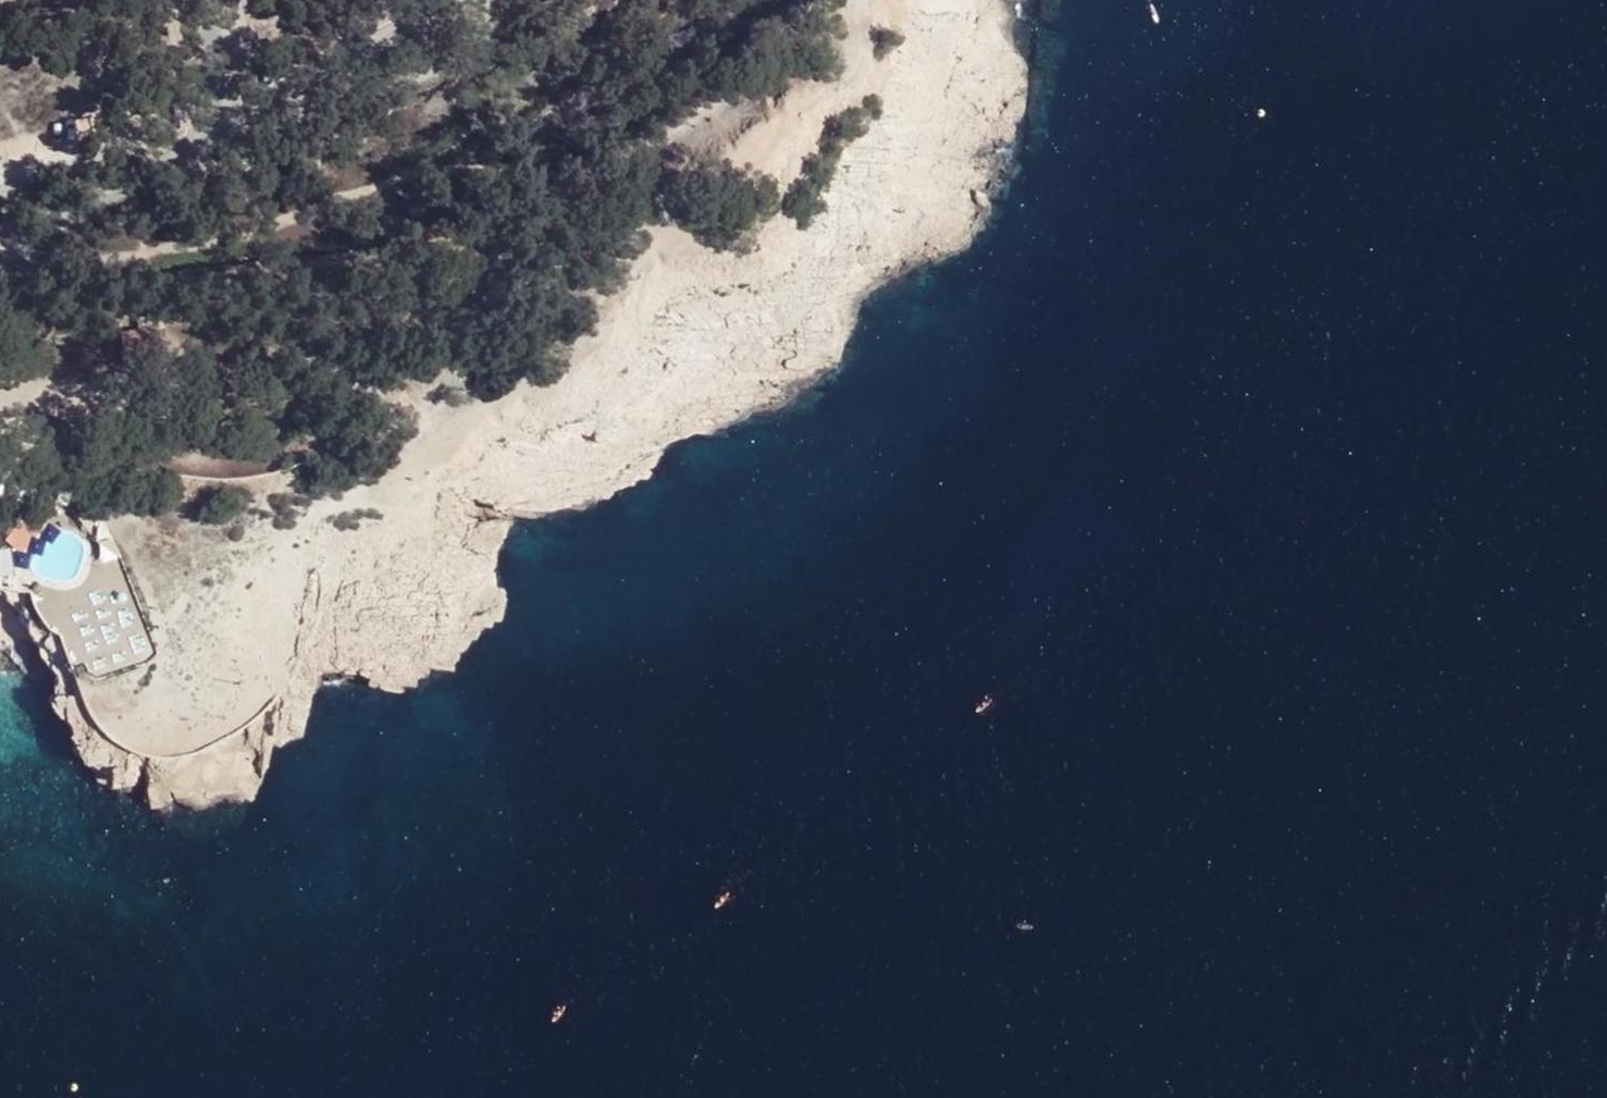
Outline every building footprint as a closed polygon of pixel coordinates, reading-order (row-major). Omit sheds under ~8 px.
[(162,358),(159,328),(158,316),(135,318),(135,331),(121,332),(125,363),(162,358)] [(43,505),(36,500),(7,540),(22,552),(45,521),(37,514),(43,505)]
